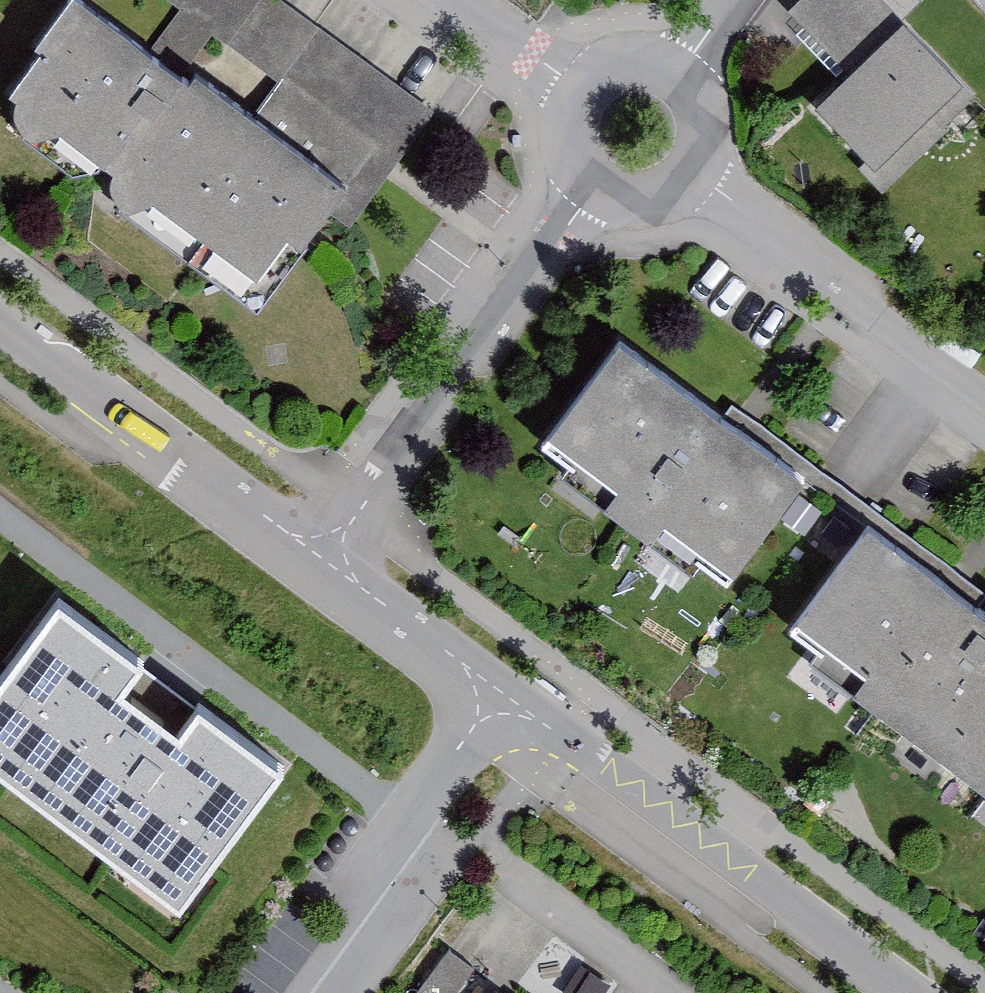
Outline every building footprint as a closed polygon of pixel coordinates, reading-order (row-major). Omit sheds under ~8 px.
[(101,190),(105,201),(188,262),(203,241),(252,277),(285,234),(303,242),(346,186),(168,62),(79,0),(69,0),(29,53),(36,58),(3,103),(15,112),(4,126),(72,176),(82,178),(94,169),(105,177),(101,190)] [(984,17),(984,0),(968,0),(984,17)] [(938,131),(965,106),(896,34),(810,115),(864,171),(856,178),(875,198),(942,134),(938,131)] [(730,580),(805,476),(739,429),(616,340),(541,444),(730,580)] [(867,526),(792,629),(984,770),(984,613),(867,526)] [(281,761),(196,700),(181,722),(157,704),(125,681),(142,658),(56,597),(0,675),(0,760),(186,893),(281,761)]
